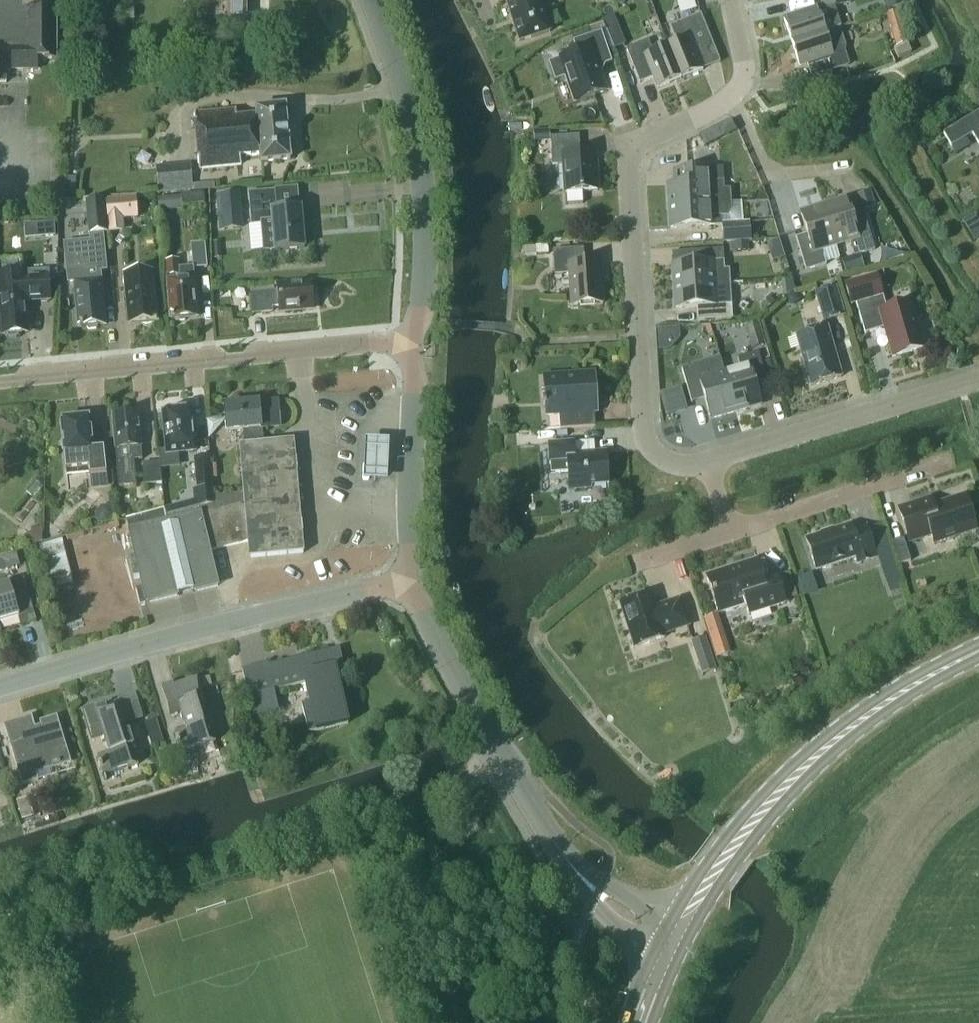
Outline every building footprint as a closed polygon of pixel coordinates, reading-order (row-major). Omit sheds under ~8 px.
[(7,70),(37,70),(37,60),(57,60),(57,0),(0,0),(0,82),(7,82),(7,70)] [(201,2),(228,2),(228,22),(247,22),(247,0),(201,0),(201,2)] [(519,42),(550,33),(540,2),(546,0),(508,0),(506,1),(519,42)] [(840,26),(842,26),(835,5),(853,2),(852,0),(821,0),(822,7),(784,19),(792,43),(840,26)] [(886,10),(906,4),(905,0),(883,0),(886,10)] [(899,10),(887,13),(891,30),(904,26),(899,10)] [(677,41),(667,45),(681,79),(704,69),(696,52),(713,45),(701,14),(671,26),(677,41)] [(846,45),(840,26),(792,43),(799,66),(807,63),(812,77),(850,64),(846,51),(846,45)] [(568,77),(576,102),(608,91),(599,62),(612,58),(603,31),(575,41),(578,52),(550,62),(556,81),(568,77)] [(640,82),(654,77),(658,88),(681,79),(667,45),(653,51),(648,39),(626,48),(640,82)] [(899,58),(912,52),(907,43),(894,49),(899,58)] [(261,163),(290,160),(286,106),(255,109),(256,116),(237,118),(237,110),(195,114),(200,168),(241,165),(241,158),(260,156),(261,163)] [(977,112),(943,133),(952,146),(973,134),(978,144),(978,115),(977,112)] [(566,192),(598,190),(595,151),(580,152),(579,135),(551,137),(553,165),(564,164),(566,192)] [(197,162),(163,164),(164,190),(198,189),(197,162)] [(668,184),(669,206),(710,204),(731,202),(730,189),(725,190),(723,167),(673,170),(674,184),(668,184)] [(208,201),(207,189),(179,191),(180,204),(208,201)] [(247,226),(245,190),(222,191),(224,227),(247,226)] [(272,221),(273,230),(265,230),(261,235),(262,246),(266,249),(274,248),(275,251),(305,248),(302,208),(278,210),(276,190),(248,193),(251,223),(272,221)] [(875,207),(870,191),(856,195),(861,211),(875,207)] [(137,196),(106,199),(105,199),(108,233),(125,232),(124,218),(139,217),(137,196)] [(105,199),(86,201),(89,234),(108,232),(105,199)] [(847,199),(824,206),(836,245),(850,241),(854,256),(875,249),(865,216),(853,219),(847,199)] [(710,204),(669,206),(671,228),(722,225),(722,217),(728,216),(732,209),(731,202),(710,204)] [(807,234),(796,237),(806,271),(827,264),(822,249),(836,245),(824,206),(801,213),(807,234)] [(750,221),(722,222),(723,242),(751,240),(750,221)] [(749,241),(730,242),(730,251),(749,249),(749,241)] [(205,243),(191,244),(193,268),(194,268),(207,267),(205,243)] [(554,250),(554,253),(555,275),(569,274),(571,305),(603,303),(601,275),(603,275),(602,261),(584,262),(584,248),(554,250)] [(673,264),(674,286),(731,282),(730,270),(725,270),(724,249),(693,251),(694,262),(673,264)] [(194,277),(194,268),(193,268),(180,269),(179,260),(165,261),(167,279),(170,319),(175,319),(175,322),(186,321),(185,318),(198,317),(194,277)] [(27,304),(52,302),(50,269),(0,273),(0,313),(2,336),(7,335),(9,337),(17,337),(19,334),(29,333),(27,304)] [(154,322),(157,322),(154,287),(153,287),(152,273),(126,275),(127,289),(126,290),(129,326),(154,323),(154,322)] [(887,309),(883,294),(877,273),(844,283),(850,304),(856,302),(865,333),(884,328),(893,357),(925,348),(916,319),(921,318),(916,300),(887,309)] [(98,327),(107,326),(102,279),(74,282),(78,329),(82,329),(86,328),(88,330),(97,329),(98,327)] [(281,312),(314,308),(312,291),(307,292),(306,282),(275,285),(276,291),(274,291),(273,285),(263,286),(264,292),(250,294),(252,314),(273,312),(272,307),(280,307),(281,312)] [(676,308),(697,307),(698,321),(733,318),(731,282),(674,286),(676,308)] [(825,321),(844,316),(836,287),(816,292),(825,321)] [(775,301),(770,295),(760,305),(765,310),(775,301)] [(745,326),(751,344),(764,340),(759,322),(745,326)] [(811,385),(842,377),(827,327),(797,335),(811,385)] [(740,368),(725,372),(736,411),(761,404),(755,384),(767,381),(758,351),(738,357),(740,368)] [(736,411),(725,372),(711,376),(706,361),(682,368),(692,402),(705,398),(711,418),(736,411)] [(594,412),(596,412),(593,372),(544,376),(547,415),(559,414),(560,429),(595,426),(594,412)] [(239,443),(240,460),(296,456),(295,439),(264,442),(263,429),(281,428),(279,401),(226,405),(228,432),(243,431),(244,443),(239,443)] [(167,453),(195,450),(191,409),(163,412),(167,453)] [(137,413),(127,414),(124,411),(119,412),(116,415),(113,415),(116,449),(115,449),(119,486),(137,484),(134,460),(141,459),(137,413)] [(91,475),(107,474),(105,448),(91,449),(88,418),(61,420),(65,454),(64,454),(66,470),(90,468),(91,475)] [(392,440),(368,439),(366,480),(390,481),(392,440)] [(591,481),(608,480),(606,452),(575,454),(574,442),(549,443),(551,473),(568,472),(570,490),(591,488),(591,481)] [(305,552),(296,456),(240,460),(243,493),(214,496),(211,457),(194,459),(199,503),(200,512),(166,520),(164,509),(126,518),(146,603),(179,595),(179,592),(193,588),(193,592),(219,586),(214,567),(213,562),(211,550),(248,541),(249,557),(305,552)] [(160,461),(142,463),(144,484),(162,482),(160,461)] [(899,509),(910,542),(931,535),(934,544),(958,536),(957,533),(976,527),(966,496),(933,506),(931,498),(899,509)] [(107,523),(113,515),(112,508),(107,504),(101,506),(95,513),(96,520),(101,523),(107,523)] [(856,557),(858,562),(877,556),(866,526),(853,530),(851,524),(806,539),(816,570),(856,557)] [(42,542),(41,526),(36,527),(32,530),(28,535),(27,540),(27,546),(42,542)] [(62,539),(39,545),(50,589),(74,583),(62,539)] [(749,615),(786,603),(777,575),(763,580),(757,559),(706,575),(718,614),(746,605),(749,615)] [(0,586),(0,622),(18,617),(21,625),(37,620),(24,579),(0,586)] [(663,634),(689,625),(680,599),(654,607),(650,594),(620,604),(635,647),(664,637),(663,634)] [(730,652),(724,634),(710,639),(716,657),(730,652)] [(706,635),(691,641),(702,674),(717,669),(706,635)] [(340,681),(348,679),(340,647),(313,654),(313,656),(269,667),(268,662),(242,669),(254,717),(280,711),(274,690),(304,683),(309,702),(302,704),(309,732),(316,731),(350,722),(340,681)] [(181,751),(215,741),(196,680),(175,686),(174,683),(161,686),(169,714),(181,710),(187,729),(175,732),(181,751)] [(119,703),(109,706),(97,709),(96,705),(84,709),(92,737),(104,733),(110,752),(98,756),(104,775),(139,764),(126,724),(143,718),(136,693),(117,699),(119,703)] [(37,774),(72,763),(57,716),(39,721),(41,726),(36,727),(32,716),(4,724),(22,785),(39,780),(37,774)] [(458,809),(473,801),(466,790),(451,798),(458,809)] [(34,816),(28,797),(15,801),(21,820),(34,816)]
